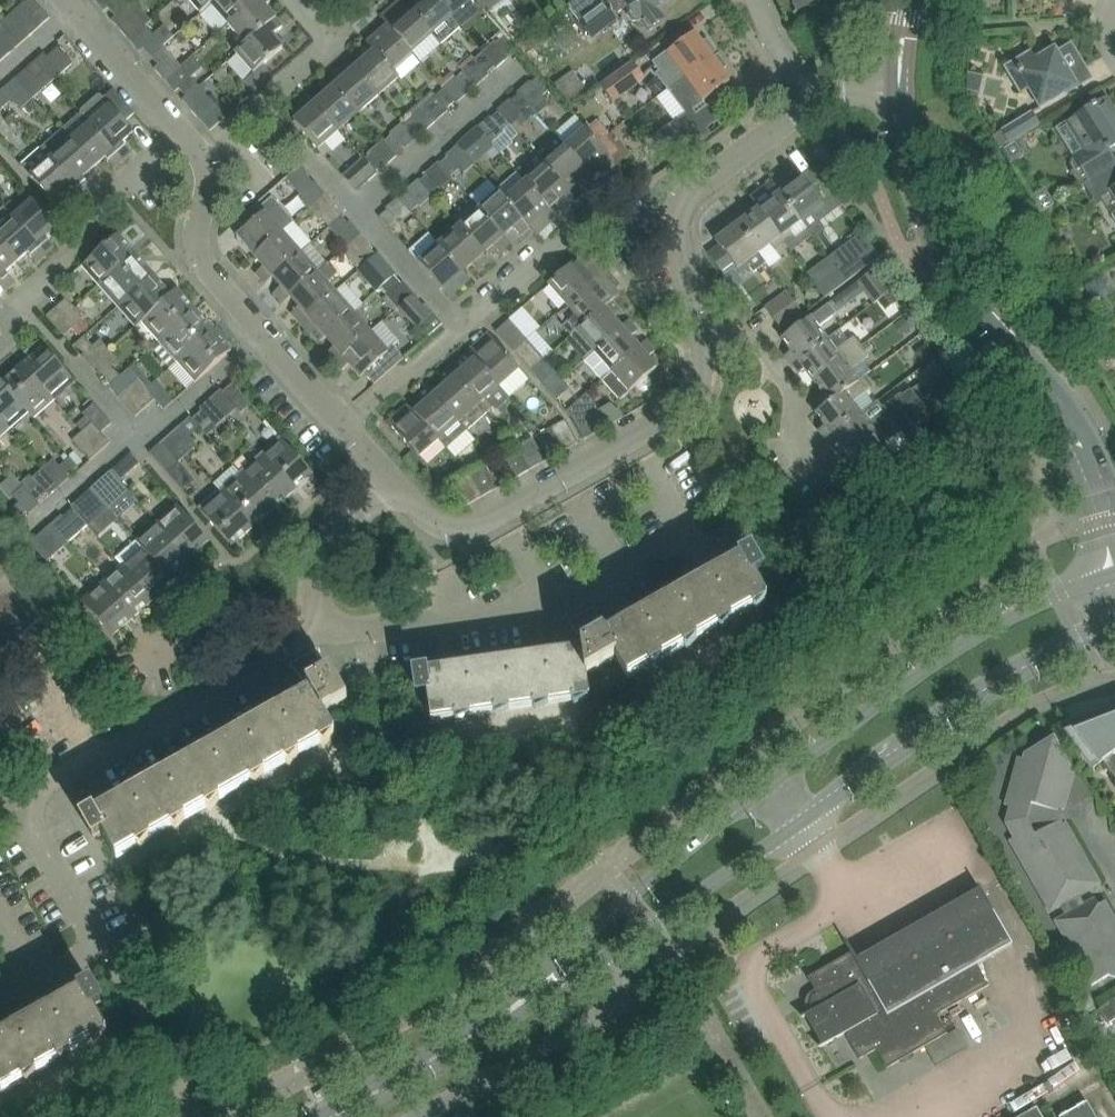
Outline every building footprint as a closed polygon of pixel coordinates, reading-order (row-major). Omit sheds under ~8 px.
[(10,35),(19,45),(50,18),(34,0),(28,0),(10,15),(20,26),(10,35)] [(124,3),(122,0),(94,0),(104,12),(108,9),(116,17),(128,6),(124,3)] [(200,14),(210,4),(215,0),(188,0),(200,14)] [(210,4),(229,25),(258,0),(215,0),(210,4)] [(269,0),(258,0),(229,25),(246,45),(276,18),(266,7),(270,2),(269,0)] [(452,17),(436,0),(417,0),(408,8),(431,35),(441,47),(462,29),(452,17)] [(452,17),(471,0),(436,0),(452,17)] [(478,2),(486,14),(505,0),(481,0),(478,2)] [(568,5),(580,23),(591,38),(618,18),(616,15),(626,7),(629,10),(628,14),(632,21),(637,21),(638,23),(641,21),(649,32),(665,20),(657,9),(669,0),(611,0),(601,8),(595,0),(574,0),(568,5)] [(798,10),(823,0),(794,0),(798,10)] [(129,41),(145,26),(150,23),(132,3),(128,6),(116,17),(112,21),(129,41)] [(388,26),(387,26),(411,53),(431,35),(408,8),(401,14),(394,6),(381,17),(388,26)] [(276,18),(246,45),(236,53),(254,74),(284,47),(273,36),(283,27),(276,18)] [(19,45),(10,35),(1,25),(0,26),(0,62),(11,53),(19,45)] [(368,43),(398,77),(399,77),(393,69),(411,53),(387,26),(368,43)] [(669,90),(713,57),(711,55),(716,52),(707,40),(703,43),(695,32),(654,62),(661,71),(657,74),(669,90)] [(504,36),(495,44),(507,57),(515,49),(504,36)] [(151,57),(163,46),(156,38),(144,48),(151,57)] [(516,49),(524,59),(536,49),(528,39),(516,49)] [(484,54),(495,67),(497,69),(508,59),(507,57),(495,44),(494,42),(483,52),(484,54)] [(349,60),(348,61),(378,96),(398,77),(368,43),(358,52),(365,60),(355,68),(349,60)] [(170,55),(163,46),(151,57),(158,66),(155,69),(165,80),(181,67),(170,55)] [(1040,109),(1078,86),(1077,84),(1088,77),(1089,79),(1090,78),(1071,46),(1058,53),(1055,48),(1036,59),(1031,52),(1005,68),(1021,94),(1029,90),(1040,109)] [(34,62),(52,82),(73,64),(58,48),(47,57),(44,53),(34,62)] [(487,74),(495,67),(484,54),(475,62),(487,74)] [(714,58),(713,57),(669,90),(679,105),(684,101),(692,112),(705,102),(704,100),(730,81),(723,70),(727,67),(718,55),(714,58)] [(181,67),(165,80),(175,92),(179,89),(186,97),(198,87),(191,78),(202,68),(192,57),(181,67)] [(632,60),(601,84),(615,103),(646,79),(632,60)] [(358,113),(378,96),(348,61),(338,70),(345,77),(335,86),(329,78),(328,79),(358,113)] [(34,62),(15,79),(33,99),(52,82),(34,62)] [(573,71),(556,85),(571,105),(589,92),(573,71)] [(468,94),(467,92),(475,84),(464,72),(456,78),(451,72),(443,80),(440,76),(436,80),(444,89),(455,102),(457,103),(468,94)] [(550,89),(539,76),(531,84),(529,82),(518,92),(519,94),(530,107),(538,116),(549,105),(542,97),(550,89)] [(0,92),(0,103),(4,108),(13,100),(21,109),(33,99),(15,79),(4,88),(0,92)] [(309,96),(308,97),(338,131),(358,113),(328,79),(318,87),(325,95),(315,103),(309,96)] [(206,95),(198,87),(186,97),(194,106),(190,109),(200,121),(201,121),(210,132),(226,118),(206,95)] [(435,97),(446,110),(455,102),(444,89),(435,97)] [(424,107),(437,121),(448,112),(446,110),(435,97),(433,93),(421,103),(424,107)] [(530,107),(519,94),(511,102),(522,114),(530,107)] [(79,113),(89,124),(122,162),(132,154),(122,143),(134,133),(100,95),(79,113)] [(325,144),(338,131),(308,97),(298,105),(305,113),(294,122),(324,155),(330,150),(325,144)] [(1114,166),(1114,163),(1108,151),(1114,146),(1114,112),(1107,99),(1096,106),(1095,104),(1091,107),(1092,108),(1065,125),(1053,132),(1068,156),(1072,154),(1075,158),(1072,166),(1075,171),(1072,173),(1081,188),(1114,166)] [(423,130),(425,132),(437,121),(424,107),(421,103),(409,114),(412,118),(404,125),(415,137),(423,130)] [(510,124),(499,112),(491,119),(502,132),(510,124)] [(69,142),(93,169),(105,158),(114,169),(122,162),(89,124),(79,113),(60,131),(69,142)] [(671,147),(697,127),(686,113),(660,133),(671,147)] [(1032,113),(1003,131),(1010,143),(1015,139),(1039,124),(1032,113)] [(597,118),(586,128),(600,144),(606,139),(608,138),(611,134),(597,118)] [(586,128),(566,146),(590,173),(596,168),(603,177),(617,164),(600,144),(586,128)] [(469,135),(458,145),(470,159),(475,165),(476,165),(496,148),(494,145),(490,142),(479,129),(471,137),(469,135)] [(93,169),(69,142),(60,131),(40,148),(83,197),(92,189),(82,178),(93,169)] [(394,154),(397,157),(398,156),(396,154),(404,147),(393,135),(384,142),(394,154)] [(1010,143),(1001,148),(1010,163),(1022,156),(1022,150),(1015,139),(1010,143)] [(372,153),(364,160),(374,171),(377,174),(378,174),(376,172),(383,166),(385,167),(397,157),(394,154),(384,142),(382,140),(370,151),(372,153)] [(438,163),(439,164),(450,177),(457,171),(459,174),(465,174),(475,165),(470,159),(458,145),(446,156),(447,158),(440,164),(438,162),(438,163)] [(566,146),(546,164),(570,191),(575,186),(583,195),(597,182),(590,174),(590,173),(566,146)] [(20,165),(53,203),(65,193),(75,204),(83,197),(40,148),(20,165)] [(374,171),(364,160),(344,178),(355,190),(363,183),(365,185),(377,174),(374,171)] [(420,181),(419,180),(418,180),(419,181),(431,194),(440,186),(443,190),(453,180),(450,177),(439,164),(438,163),(426,173),(427,175),(420,181)] [(546,164),(526,181),(550,209),(555,204),(562,212),(577,200),(570,191),(546,164)] [(308,175),(300,166),(286,178),(300,195),(298,197),(309,209),(326,195),(315,183),(314,184),(307,176),(308,175)] [(1114,168),(1114,166),(1081,188),(1081,189),(1085,186),(1093,200),(1113,188),(1114,191),(1114,169),(1114,168)] [(784,180),(776,186),(801,221),(813,213),(816,217),(827,209),(823,205),(835,196),(816,170),(804,179),(802,176),(800,177),(800,178),(789,186),(784,180)] [(407,193),(399,200),(411,212),(418,206),(420,208),(433,197),(431,194),(419,181),(418,180),(406,191),(407,193)] [(549,209),(550,209),(526,181),(507,198),(500,191),(499,191),(538,234),(557,217),(549,209)] [(490,182),(471,198),(479,209),(479,210),(509,244),(510,244),(503,236),(513,228),(520,235),(529,227),(535,234),(536,235),(538,234),(531,226),(499,191),(499,192),(490,182)] [(807,228),(801,221),(776,186),(772,182),(751,198),(759,209),(786,244),(807,228)] [(329,227),(341,216),(334,208),(336,207),(326,195),(309,209),(320,221),(322,219),(329,227)] [(258,218),(237,236),(255,257),(295,221),(275,197),(255,215),(258,218)] [(45,237),(57,227),(33,200),(13,218),(46,256),(55,248),(45,237)] [(13,218),(5,209),(4,210),(4,209),(0,213),(0,243),(17,262),(28,253),(37,264),(46,256),(13,218)] [(733,218),(759,253),(770,245),(776,252),(786,244),(759,209),(746,218),(741,212),(733,218)] [(399,223),(388,210),(379,217),(391,230),(399,223)] [(459,227),(483,254),(493,245),(500,253),(509,244),(479,210),(459,227)] [(361,235),(350,222),(348,224),(341,216),(329,227),(336,235),(333,237),(344,249),(361,235)] [(740,274),(749,267),(754,273),(767,263),(759,253),(733,218),(724,225),(729,231),(717,239),(715,240),(720,247),(709,255),(724,275),(735,267),(740,274)] [(264,267),(256,274),(264,283),(311,243),(313,241),(295,221),(255,257),(264,267)] [(459,227),(439,244),(463,271),(473,263),(480,270),(490,262),(483,254),(459,227)] [(136,255),(118,235),(82,266),(99,287),(136,255)] [(344,249),(341,252),(358,272),(364,267),(377,256),(378,255),(378,254),(376,255),(370,248),(371,247),(361,235),(344,249)] [(869,242),(850,256),(853,260),(861,271),(880,257),(869,242)] [(6,291),(15,283),(5,272),(17,262),(0,243),(0,285),(6,291)] [(311,243),(264,283),(265,284),(273,277),(282,287),(274,294),(282,303),(328,263),(311,243)] [(470,279),(463,271),(439,244),(419,263),(449,298),(470,279)] [(548,285),(566,305),(602,274),(584,253),(548,285)] [(154,275),(136,255),(99,287),(117,307),(154,275)] [(364,267),(358,272),(369,284),(372,281),(375,279),(382,287),(394,276),(387,268),(389,267),(378,255),(377,256),(364,267)] [(853,260),(839,271),(847,282),(861,271),(853,260)] [(336,272),(328,263),(282,303),(283,304),(291,297),(299,307),(292,314),(300,323),(335,292),(326,282),(336,272)] [(874,268),(856,282),(857,283),(865,294),(872,304),(878,300),(890,291),(891,290),(874,268)] [(832,292),(847,281),(839,271),(824,281),(832,292)] [(612,301),(606,296),(615,288),(602,274),(566,305),(576,315),(564,326),(572,335),(576,331),(577,333),(612,301)] [(154,275),(117,307),(134,327),(140,322),(171,295),(154,275)] [(394,276),(382,287),(389,295),(387,297),(382,301),(392,313),(397,309),(413,294),(403,283),(402,284),(394,276)] [(171,295),(140,322),(159,342),(195,310),(177,290),(171,295)] [(765,308),(774,319),(796,303),(788,291),(765,308)] [(890,291),(878,300),(885,311),(898,301),(890,291)] [(352,312),(335,292),(300,323),(317,343),(352,312)] [(413,294),(397,309),(407,321),(415,329),(418,326),(430,316),(429,316),(422,308),(424,306),(413,294)] [(66,299),(56,308),(74,328),(82,321),(84,319),(66,299)] [(595,352),(629,321),(628,321),(621,327),(612,318),(620,311),(612,301),(577,333),(595,352)] [(796,303),(774,319),(782,330),(804,314),(796,303)] [(792,352),(785,356),(792,365),(826,340),(818,329),(837,314),(829,304),(800,325),(782,339),(792,352)] [(72,330),(74,328),(56,308),(46,316),(64,336),(72,330)] [(214,331),(195,310),(159,342),(177,362),(214,331)] [(370,332),(352,312),(317,343),(318,344),(326,337),(335,347),(327,354),(335,363),(370,332)] [(907,316),(896,324),(903,334),(914,326),(907,316)] [(496,332),(514,352),(527,340),(509,320),(496,332)] [(82,321),(72,330),(78,337),(88,328),(82,321)] [(594,352),(594,353),(584,361),(602,381),(612,372),(647,342),(646,340),(638,347),(630,338),(638,331),(629,321),(595,352),(594,352)] [(214,331),(177,362),(195,383),(231,351),(214,331)] [(374,385),(404,359),(394,348),(388,353),(370,332),(335,363),(342,371),(350,364),(361,377),(365,374),(374,385)] [(476,359),(469,351),(468,353),(499,387),(520,368),(503,350),(489,334),(474,346),(481,354),(476,359)] [(93,347),(84,336),(75,344),(85,355),(93,347)] [(835,352),(826,340),(792,365),(798,374),(805,369),(814,381),(860,347),(854,338),(835,352)] [(532,372),(545,360),(527,340),(514,352),(532,372)] [(22,365),(54,402),(75,383),(39,342),(25,354),(30,359),(22,365)] [(647,342),(612,372),(602,381),(619,401),(635,387),(639,391),(644,393),(649,390),(652,386),(652,380),(648,376),(657,368),(648,358),(655,351),(647,342)] [(919,350),(918,356),(924,365),(937,355),(928,343),(919,350)] [(868,357),(860,347),(814,381),(824,394),(817,399),(823,407),(857,382),(849,372),(868,357)] [(465,368),(456,377),(479,404),(488,413),(493,408),(485,399),(499,387),(468,353),(459,361),(465,368)] [(2,383),(29,413),(34,419),(54,402),(22,365),(10,376),(3,382),(2,383)] [(111,366),(102,374),(111,385),(120,377),(111,366)] [(120,377),(109,387),(118,397),(136,417),(145,409),(127,389),(132,385),(138,380),(129,369),(120,377)] [(445,386),(436,394),(459,422),(467,431),(488,413),(479,404),(456,377),(449,369),(439,378),(445,386)] [(555,372),(542,383),(549,392),(563,380),(555,372)] [(8,431),(29,413),(2,383),(3,382),(0,378),(0,421),(8,431)] [(819,431),(826,440),(861,413),(851,401),(869,388),(862,378),(857,382),(823,407),(816,413),(826,426),(819,431)] [(132,385),(127,389),(145,409),(156,400),(146,389),(138,380),(132,385)] [(570,389),(563,380),(549,392),(557,401),(570,389)] [(155,382),(146,389),(156,400),(164,392),(155,382)] [(960,382),(947,392),(957,405),(970,395),(960,382)] [(921,383),(912,390),(921,402),(930,395),(921,383)] [(241,392),(233,384),(223,393),(230,402),(236,409),(240,413),(251,404),(241,392)] [(425,404),(415,413),(439,440),(447,449),(455,459),(476,441),(467,431),(459,422),(436,394),(429,387),(419,396),(425,404)] [(869,425),(861,413),(826,440),(832,448),(839,444),(848,456),(894,422),(921,402),(912,390),(911,389),(901,396),(900,393),(882,406),(886,412),(869,425)] [(566,411),(567,412),(571,416),(584,440),(608,427),(588,392),(566,411)] [(419,458),(439,440),(415,413),(408,405),(388,423),(419,458)] [(210,420),(202,411),(192,419),(200,429),(210,420)] [(210,420),(200,429),(206,435),(216,426),(210,420)] [(541,433),(554,457),(578,443),(565,420),(541,433)] [(8,431),(0,421),(0,438),(8,431)] [(901,431),(894,422),(848,456),(858,469),(851,474),(858,483),(893,457),(884,444),(901,431)] [(81,433),(72,441),(81,451),(101,433),(92,423),(81,433)] [(180,426),(170,434),(188,455),(198,446),(180,426)] [(101,433),(81,451),(90,461),(110,443),(101,433)] [(188,455),(170,434),(149,453),(167,473),(188,455)] [(261,457),(292,493),(313,474),(281,438),(261,457)] [(533,439),(518,447),(531,470),(546,461),(533,439)] [(515,479),(531,470),(518,447),(502,456),(515,479)] [(120,481),(141,463),(132,453),(111,471),(120,481)] [(261,457),(240,474),(272,511),(292,493),(261,457)] [(78,468),(70,458),(59,468),(67,477),(78,468)] [(469,475),(482,497),(498,488),(487,469),(485,466),(469,475)] [(111,471),(91,490),(108,509),(129,491),(120,482),(120,481),(111,471)] [(221,492),(252,528),(272,511),(240,474),(221,492)] [(469,475),(454,483),(467,506),(482,497),(469,475)] [(40,485),(29,494),(37,503),(48,494),(40,485)] [(91,490),(71,507),(88,527),(108,509),(91,490)] [(221,492),(200,510),(232,546),(252,528),(221,492)] [(9,512),(15,519),(17,521),(27,512),(19,503),(9,512)] [(156,523),(188,559),(209,541),(177,504),(156,523)] [(61,515),(50,525),(67,544),(87,526),(88,527),(71,507),(73,510),(63,518),(61,515)] [(156,523),(136,541),(169,576),(188,559),(156,523)] [(30,543),(46,562),(67,544),(50,525),(30,543)] [(169,576),(136,541),(116,558),(121,564),(153,600),(174,582),(169,576)] [(741,558),(614,629),(605,635),(603,632),(602,632),(595,619),(578,629),(585,642),(580,644),(581,649),(425,671),(425,670),(414,671),(417,693),(426,692),(429,711),(431,719),(592,696),(589,673),(617,657),(629,677),(767,599),(753,575),(761,570),(751,551),(741,556),(741,558)] [(101,582),(133,618),(153,600),(121,564),(101,582)] [(81,600),(113,637),(133,618),(101,582),(81,600)] [(116,857),(135,846),(338,733),(327,714),(328,713),(347,702),(330,671),(323,675),(316,662),(299,672),(306,685),(309,692),(220,742),(226,752),(211,760),(206,750),(93,814),(92,813),(82,818),(93,838),(102,833),(116,857)] [(1099,710),(1063,724),(1066,731),(1065,732),(1093,770),(1103,763),(1114,780),(1114,706),(1099,710)] [(1021,860),(1050,911),(1059,906),(1064,915),(1055,921),(1092,985),(1110,975),(1114,977),(1114,921),(1104,902),(1097,906),(1094,900),(1085,905),(1079,895),(1100,884),(1065,823),(1062,825),(1059,819),(1058,815),(1060,808),(1064,809),(1074,773),(1069,771),(1070,767),(1054,738),(1025,754),(1024,759),(1019,758),(1005,806),(1010,807),(1006,824),(1014,838),(1010,841),(1021,860)] [(226,752),(220,742),(206,750),(211,760),(226,752)] [(977,965),(1012,945),(981,890),(979,891),(980,893),(859,963),(853,952),(808,978),(817,994),(812,997),(810,1006),(813,1011),(803,1016),(804,1018),(807,1016),(823,1045),(821,1046),(821,1048),(845,1034),(859,1060),(876,1050),(887,1069),(947,1034),(937,1016),(989,986),(977,965)] [(107,1031),(93,1007),(101,1002),(90,983),(81,988),(81,990),(0,1036),(0,1092),(107,1031)] [(1109,1024),(1114,1020),(1114,1010),(1109,1002),(1099,1010),(1109,1024)] [(1086,1101),(1084,1102),(1085,1105),(1064,1116),(1095,1116),(1086,1101)]
